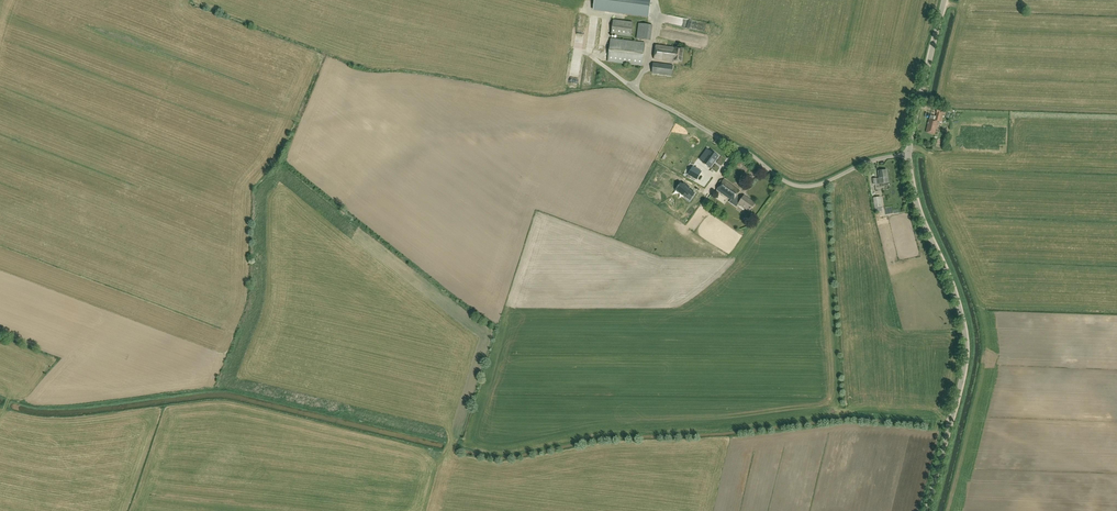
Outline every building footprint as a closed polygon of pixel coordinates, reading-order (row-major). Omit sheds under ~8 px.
[(651,0),(595,0),(594,10),(648,17),(651,0)] [(678,22),(700,26),(701,20),(679,15),(678,22)] [(632,22),(613,20),(611,34),(630,36),(632,22)] [(654,38),(656,23),(642,21),(640,37),(654,38)] [(704,22),(702,28),(709,30),(711,24),(704,22)] [(644,43),(611,38),(607,61),(641,66),(644,43)] [(681,61),(682,49),(675,48),(655,45),(654,59),(674,62),(674,60),(681,61)] [(673,65),(653,63),(652,72),(671,75),(673,65)] [(947,111),(939,109),(938,113),(939,113),(937,120),(941,121),(942,114),(946,115),(947,111)] [(929,119),(926,132),(934,134),(937,121),(934,120),(934,116),(930,115),(929,119)] [(710,152),(702,163),(710,169),(718,157),(710,152)] [(673,164),(671,169),(686,175),(688,170),(673,164)] [(693,166),(688,175),(697,180),(702,171),(693,166)] [(888,183),(887,170),(878,171),(879,178),(876,179),(876,178),(873,179),(874,184),(877,184),(880,183),(880,184),(888,183)] [(749,212),(755,204),(744,196),(742,199),(737,195),(740,191),(723,179),(716,190),(729,199),(727,201),(736,207),(738,204),(749,212)] [(679,194),(690,200),(694,194),(692,192),(693,191),(688,187),(688,186),(682,182),(681,184),(679,182),(679,183),(681,184),(678,188),(682,190),(679,194)] [(872,205),(880,204),(879,193),(872,194),(872,205)]
